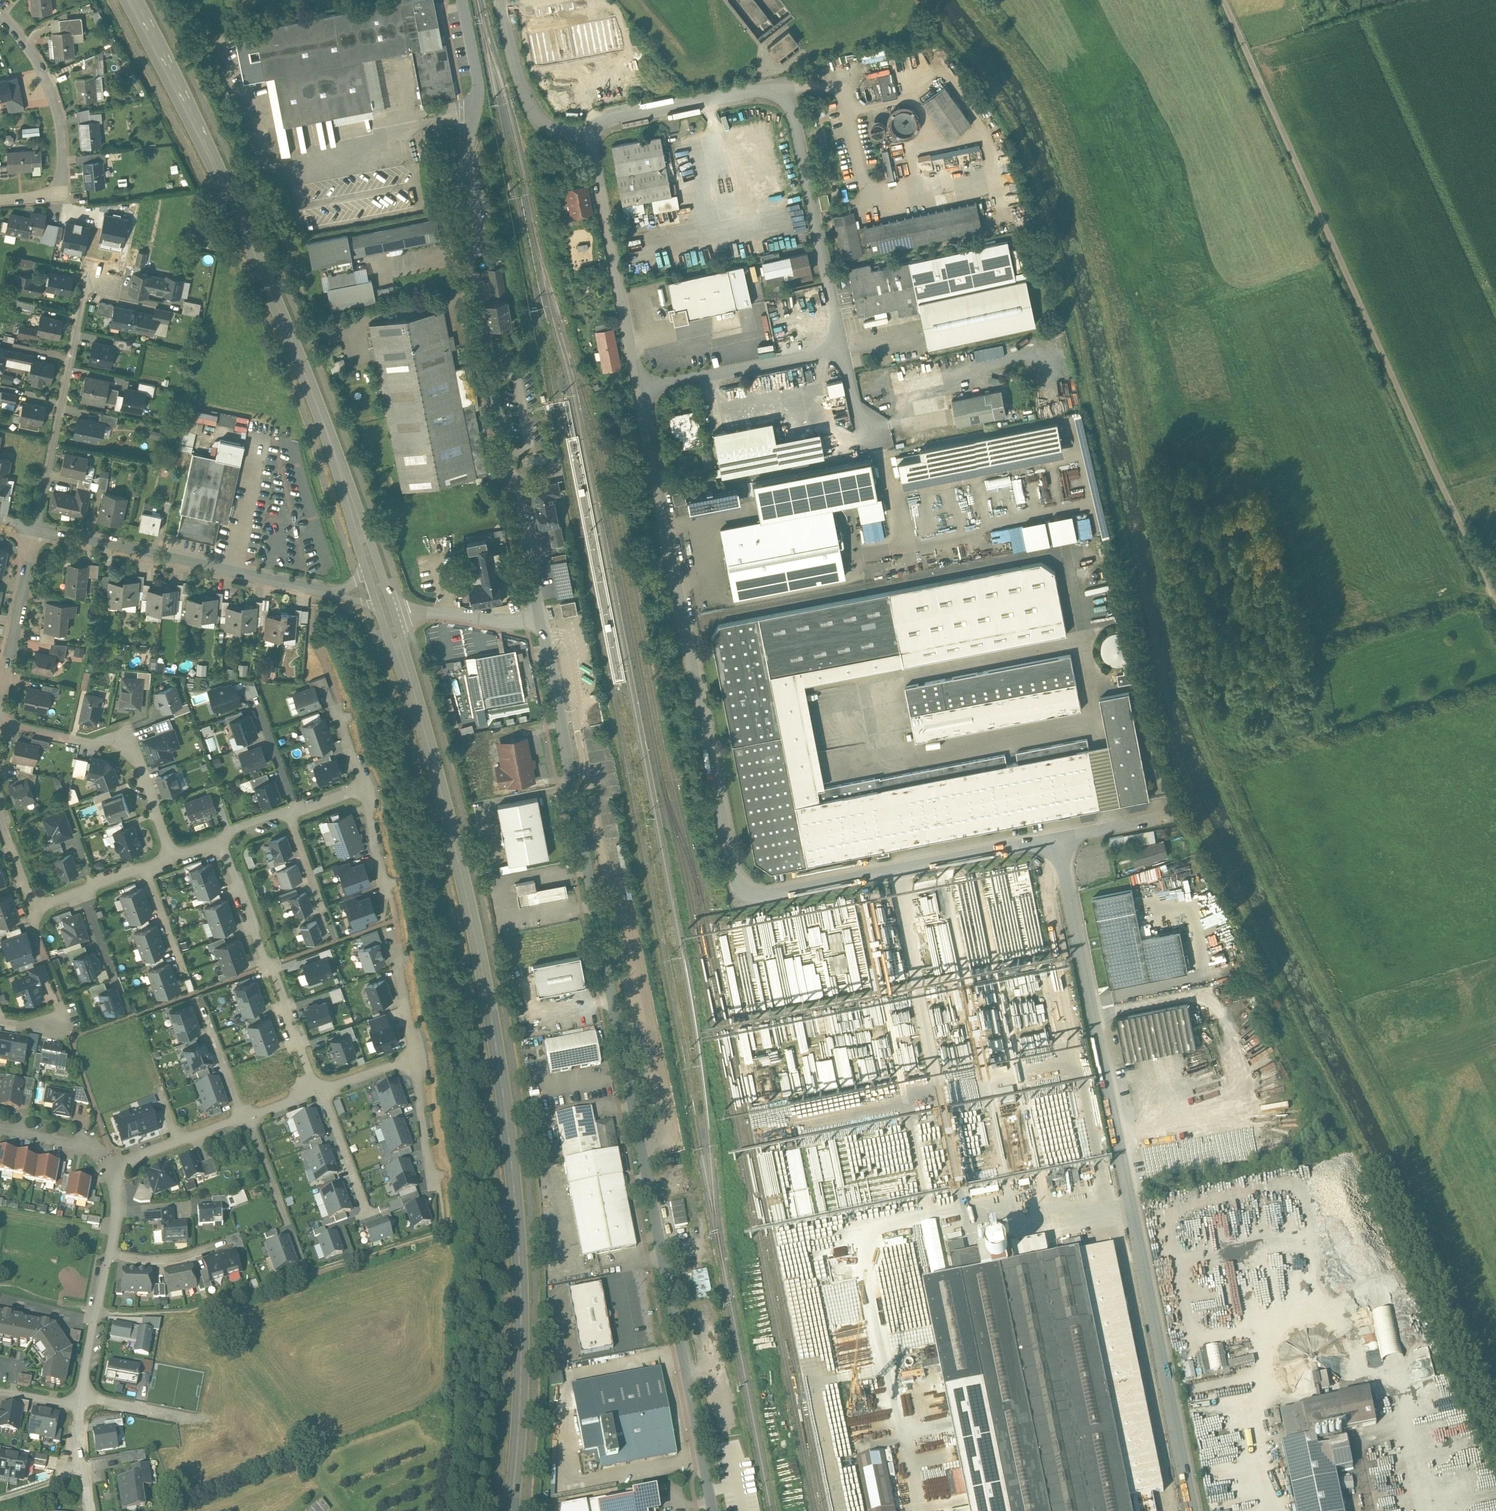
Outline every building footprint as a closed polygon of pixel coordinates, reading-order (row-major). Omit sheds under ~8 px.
[(33,14),(51,12),(50,0),(32,0),(33,14)] [(255,30),(259,50),(260,58),(264,79),(274,78),(363,60),(412,51),(422,49),(412,0),(407,0),(402,1),(255,30)] [(422,49),(442,45),(442,44),(434,0),(412,0),(422,49)] [(573,3),(538,9),(539,15),(574,8),(573,3)] [(81,17),(70,18),(70,25),(59,27),(60,32),(71,31),(71,34),(83,32),(81,17)] [(70,18),(59,19),(59,27),(70,25),(70,18)] [(614,18),(531,34),(536,64),(620,48),(614,18)] [(255,30),(234,34),(243,83),(264,79),(260,58),(251,60),(250,52),(259,50),(255,30)] [(788,30),(767,47),(777,59),(798,42),(788,30)] [(60,32),(53,33),(55,56),(73,55),(71,34),(71,31),(60,32)] [(422,49),(412,51),(422,103),(456,97),(445,43),(442,44),(442,45),(422,49)] [(871,51),(873,60),(889,58),(887,48),(871,51)] [(98,52),(84,58),(85,64),(89,64),(89,63),(91,63),(91,62),(99,61),(98,52)] [(363,60),(274,78),(283,127),(373,109),(363,60)] [(91,63),(89,63),(89,64),(85,64),(85,68),(80,68),(81,69),(72,70),(73,78),(75,78),(75,77),(94,76),(98,76),(97,67),(100,67),(99,61),(91,62),(91,63)] [(868,67),(862,68),(865,79),(871,78),(868,67)] [(891,73),(878,76),(884,100),(897,96),(891,73)] [(94,76),(75,77),(75,78),(78,101),(96,100),(94,76)] [(0,81),(0,100),(7,98),(8,106),(22,103),(16,77),(0,81)] [(944,87),(922,102),(949,140),(971,124),(944,87)] [(22,103),(8,106),(10,112),(24,110),(22,103)] [(89,108),(79,111),(80,123),(90,122),(89,114),(90,114),(89,108)] [(916,127),(917,122),(916,117),(913,113),(908,110),(903,109),(898,110),(893,113),(891,117),(890,122),(891,128),(894,132),(898,135),(903,136),(909,134),(913,131),(916,127)] [(90,114),(89,114),(90,122),(98,121),(98,122),(102,122),(101,113),(90,114)] [(90,122),(80,123),(82,147),(100,145),(98,122),(98,121),(90,122)] [(882,130),(882,129),(881,127),(880,125),(879,124),(877,124),(875,124),(874,125),(873,127),(872,129),(873,131),(874,132),(875,133),(877,133),(879,133),(881,132),(882,130)] [(24,127),(25,135),(42,134),(41,126),(24,127)] [(660,136),(611,146),(617,175),(666,166),(663,153),(664,152),(664,151),(663,151),(660,136)] [(404,153),(401,142),(390,145),(392,156),(404,153)] [(919,156),(921,162),(983,149),(982,143),(919,156)] [(378,163),(389,161),(387,149),(376,151),(378,163)] [(41,150),(31,151),(32,169),(31,169),(32,175),(42,175),(41,169),(42,169),(41,150)] [(31,151),(7,152),(8,165),(8,171),(31,169),(32,169),(31,151)] [(664,152),(666,164),(672,163),(669,151),(664,152)] [(105,152),(93,153),(94,162),(102,161),(102,162),(106,161),(105,152)] [(93,153),(86,154),(86,163),(94,162),(93,153)] [(86,163),(84,163),(86,187),(104,185),(102,162),(102,161),(94,162),(86,163)] [(672,163),(666,164),(668,176),(674,174),(672,163)] [(0,165),(0,174),(0,177),(9,177),(8,171),(8,165),(0,165)] [(666,166),(617,175),(622,205),(652,199),(671,196),(669,184),(666,166)] [(671,196),(652,199),(655,212),(678,207),(675,183),(669,184),(671,196)] [(586,185),(567,189),(572,216),(591,212),(586,185)] [(976,202),(863,226),(864,227),(869,251),(869,253),(981,229),(976,202)] [(45,215),(32,212),(31,218),(29,230),(41,232),(43,223),(45,215)] [(853,212),(833,216),(835,224),(855,220),(853,212)] [(31,218),(10,214),(6,231),(28,236),(29,230),(31,218)] [(124,222),(107,219),(102,241),(120,244),(124,222)] [(347,237),(351,257),(440,240),(436,220),(347,237)] [(855,220),(835,224),(842,259),(862,255),(862,253),(869,251),(864,227),(856,228),(855,220)] [(59,226),(43,223),(41,232),(40,238),(55,241),(59,226)] [(66,223),(61,248),(84,254),(90,228),(66,223)] [(347,235),(308,243),(312,264),(326,262),(351,257),(347,237),(347,235)] [(1007,241),(909,262),(918,302),(1015,281),(1007,241)] [(138,251),(130,249),(127,262),(136,264),(138,251)] [(146,253),(138,251),(136,264),(143,266),(146,253)] [(778,251),(761,255),(763,263),(780,259),(778,251)] [(807,253),(790,257),(793,270),(794,274),(802,273),(803,274),(808,273),(809,272),(809,271),(811,270),(807,253)] [(34,270),(36,259),(21,256),(19,266),(34,270)] [(351,257),(326,262),(329,276),(354,271),(351,257)] [(780,259),(763,263),(766,276),(783,272),(793,270),(790,257),(780,259)] [(909,262),(871,270),(850,275),(858,315),(897,306),(899,315),(920,310),(918,302),(909,262)] [(869,263),(848,268),(850,275),(871,270),(869,263)] [(742,265),(727,269),(736,308),(751,304),(742,265)] [(500,267),(488,269),(493,295),(505,292),(500,267)] [(727,269),(667,282),(673,307),(668,308),(670,319),(673,318),(674,324),(689,321),(688,319),(736,308),(727,269)] [(354,271),(329,276),(331,288),(356,283),(354,271)] [(72,276),(51,272),(47,289),(69,294),(72,276)] [(151,275),(134,272),(131,285),(129,293),(147,297),(148,289),(151,275)] [(167,279),(151,275),(148,289),(149,289),(149,286),(155,287),(154,291),(164,293),(166,284),(166,282),(167,279)] [(183,279),(167,276),(167,279),(166,282),(166,284),(164,293),(179,297),(183,279)] [(31,280),(20,278),(19,283),(17,283),(17,286),(18,286),(18,288),(28,291),(29,285),(30,285),(30,283),(31,280)] [(1015,281),(918,302),(920,310),(927,347),(1035,324),(1025,279),(1015,281)] [(331,288),(327,289),(331,309),(375,300),(371,280),(356,283),(331,288)] [(43,286),(30,283),(30,285),(29,285),(28,291),(41,294),(43,286)] [(383,287),(377,289),(379,300),(385,299),(383,287)] [(506,298),(485,302),(490,327),(510,323),(506,298)] [(34,303),(19,300),(17,307),(33,311),(34,303)] [(201,303),(184,300),(182,312),(198,316),(201,303)] [(107,303),(99,302),(97,313),(105,315),(107,303)] [(113,304),(107,303),(105,315),(113,317),(115,306),(113,306),(113,304)] [(137,311),(115,306),(113,317),(111,322),(120,324),(119,327),(133,330),(137,311)] [(170,310),(156,307),(154,314),(156,315),(155,320),(167,323),(170,310)] [(443,310),(369,324),(377,363),(451,348),(443,310)] [(154,314),(137,311),(133,330),(152,334),(155,320),(156,315),(154,314)] [(63,320),(41,316),(38,334),(59,338),(63,320)] [(610,321),(595,324),(597,331),(612,328),(610,321)] [(34,328),(20,326),(19,334),(32,336),(34,328)] [(597,331),(604,370),(619,367),(612,328),(597,331)] [(132,341),(114,337),(113,346),(114,346),(113,347),(130,350),(132,341)] [(113,346),(93,342),(89,361),(110,366),(113,347),(114,346),(113,346)] [(451,348),(377,363),(402,491),(476,477),(475,472),(471,449),(462,404),(455,368),(451,348)] [(894,359),(892,350),(888,351),(890,364),(908,361),(907,356),(894,359)] [(34,356),(15,351),(13,359),(32,363),(32,359),(33,359),(34,356)] [(888,351),(878,353),(880,366),(890,364),(888,351)] [(33,359),(32,359),(32,363),(29,376),(33,377),(32,382),(42,384),(43,380),(50,381),(54,364),(33,359)] [(467,380),(464,366),(455,368),(462,404),(473,402),(473,403),(478,402),(473,378),(467,380)] [(812,369),(806,370),(809,382),(814,381),(812,369)] [(5,372),(3,381),(13,383),(15,375),(5,372)] [(117,377),(104,374),(103,380),(109,381),(109,382),(116,383),(117,377)] [(103,380),(86,376),(81,399),(90,401),(90,399),(104,402),(103,404),(104,404),(109,382),(109,381),(103,380)] [(847,380),(832,382),(833,395),(848,393),(847,380)] [(145,392),(128,388),(125,390),(121,407),(141,411),(145,392)] [(1002,390),(991,392),(996,417),(1006,415),(1002,390)] [(17,395),(2,392),(1,399),(1,400),(15,403),(17,395)] [(991,392),(952,399),(957,425),(996,417),(991,392)] [(45,406),(24,402),(21,416),(20,419),(20,420),(40,424),(41,424),(45,406)] [(473,402),(462,404),(471,449),(482,446),(473,403),(473,402)] [(200,411),(199,421),(219,423),(219,412),(200,411)] [(1083,411),(1076,413),(1105,536),(1112,534),(1083,411)] [(118,416),(100,412),(98,422),(104,423),(104,424),(116,426),(118,416)] [(697,412),(669,417),(675,449),(703,443),(697,412)] [(98,422),(78,418),(76,428),(79,428),(78,437),(96,441),(97,434),(102,435),(104,424),(104,423),(98,422)] [(40,424),(20,420),(20,422),(19,425),(38,429),(40,424)] [(197,421),(192,420),(189,431),(195,432),(197,421)] [(197,421),(195,432),(201,434),(203,422),(197,421)] [(772,421),(713,433),(721,476),(780,464),(775,440),(772,421)] [(1058,422),(919,450),(920,458),(898,462),(901,478),(1063,446),(1058,422)] [(952,424),(933,427),(936,439),(955,435),(952,424)] [(819,431),(775,440),(780,464),(824,456),(819,431)] [(930,441),(931,446),(986,436),(985,431),(930,441)] [(244,444),(220,439),(216,457),(225,459),(240,462),(244,444)] [(482,446),(471,449),(475,472),(481,471),(482,473),(487,472),(482,446)] [(193,453),(177,449),(173,466),(189,469),(193,453)] [(709,450),(703,451),(706,468),(712,467),(709,450)] [(88,458),(65,453),(60,472),(79,476),(84,477),(88,458)] [(216,457),(193,453),(189,469),(180,512),(182,512),(212,519),(225,459),(216,457)] [(8,470),(10,459),(0,457),(0,468),(8,470)] [(240,462),(225,459),(212,519),(220,520),(227,522),(240,462)] [(870,459),(752,482),(757,507),(875,485),(870,459)] [(108,477),(100,475),(98,487),(106,489),(108,477)] [(988,489),(1015,484),(1018,502),(1027,501),(1023,477),(1012,479),(1012,475),(987,479),(988,489)] [(84,477),(79,476),(77,486),(80,487),(90,489),(92,479),(84,477)] [(557,481),(531,486),(533,498),(535,505),(539,528),(549,526),(553,544),(561,542),(558,524),(559,524),(553,494),(559,493),(557,481)] [(90,489),(80,487),(77,497),(87,500),(90,489)] [(712,490),(706,491),(706,494),(706,495),(687,499),(689,510),(739,500),(737,489),(713,494),(712,492),(712,490)] [(684,491),(672,494),(674,505),(686,503),(684,491)] [(126,497),(105,492),(99,519),(120,523),(126,497)] [(77,497),(55,493),(51,509),(84,516),(87,500),(77,497)] [(172,501),(166,499),(164,511),(170,512),(172,501)] [(153,503),(145,501),(142,511),(139,528),(139,529),(140,527),(157,531),(157,532),(161,515),(151,513),(153,503)] [(831,508),(721,529),(734,597),(844,576),(831,508)] [(212,519),(182,512),(177,536),(215,544),(220,520),(212,519)] [(1074,515),(1051,519),(1055,544),(1079,539),(1074,515)] [(1047,521),(1024,525),(1029,549),(1051,544),(1047,521)] [(485,538),(470,541),(471,550),(476,549),(487,547),(485,538)] [(487,547),(476,549),(481,576),(467,579),(468,585),(497,579),(491,546),(487,547)] [(557,597),(577,593),(569,551),(552,555),(553,561),(550,561),(557,597)] [(1042,562),(888,592),(900,651),(901,658),(903,665),(1067,633),(1055,571),(1042,562)] [(85,567),(71,566),(69,592),(83,593),(84,576),(88,577),(89,570),(85,569),(85,567)] [(137,580),(124,579),(123,582),(124,582),(122,602),(136,603),(137,590),(138,580),(137,580)] [(468,585),(472,606),(491,602),(502,600),(498,579),(497,579),(468,585)] [(110,581),(110,580),(109,591),(108,604),(122,605),(122,602),(124,582),(123,582),(110,581)] [(177,588),(163,587),(163,590),(161,610),(162,610),(175,611),(176,598),(177,588)] [(150,589),(149,589),(148,599),(147,612),(161,613),(162,610),(161,610),(163,590),(150,589)] [(888,592),(758,617),(770,675),(895,652),(900,651),(888,592)] [(216,597),(202,595),(202,598),(201,619),(215,620),(216,607),(217,597),(216,597)] [(189,597),(188,607),(187,620),(201,622),(201,619),(202,598),(189,597)] [(575,600),(560,602),(563,615),(577,613),(575,600)] [(56,603),(47,602),(45,628),(55,629),(65,630),(67,614),(74,615),(75,605),(56,603)] [(256,605),(242,604),(242,607),(240,627),(254,628),(255,615),(256,605)] [(228,606),(227,616),(226,629),(240,630),(240,627),(242,607),(228,606)] [(295,613),(281,612),(281,615),(280,635),(293,636),(295,624),(295,613)] [(268,614),(267,614),(266,624),(265,637),(280,638),(280,635),(281,615),(268,614)] [(758,617),(718,624),(711,638),(754,860),(771,871),(806,864),(795,805),(769,675),(770,675),(758,617)] [(55,629),(45,628),(41,627),(40,642),(51,643),(54,643),(55,629)] [(1133,656),(1135,649),(1133,643),(1130,638),(1124,634),(1118,633),(1111,634),(1106,638),(1102,644),(1101,650),(1102,656),(1106,662),(1112,665),(1118,667),(1125,665),(1130,661),(1133,656)] [(67,644),(54,643),(51,643),(49,655),(56,656),(56,657),(64,659),(67,644)] [(74,653),(84,655),(86,647),(76,645),(74,653)] [(515,649),(475,656),(480,687),(482,696),(522,689),(515,649)] [(49,655),(36,652),(32,670),(52,674),(56,656),(49,655)] [(1071,654),(882,691),(888,718),(1076,682),(1071,654)] [(197,663),(197,674),(207,674),(207,663),(197,663)] [(1134,668),(1124,670),(1124,673),(1117,674),(1119,685),(1136,681),(1134,668)] [(89,689),(93,671),(86,670),(83,687),(89,689)] [(151,671),(138,670),(137,678),(142,679),(141,687),(149,687),(151,671)] [(137,678),(123,677),(120,706),(140,707),(141,687),(142,679),(137,678)] [(236,688),(238,694),(245,691),(247,698),(258,694),(254,680),(241,679),(243,685),(236,688)] [(234,682),(208,692),(216,713),(241,703),(238,694),(236,688),(234,682)] [(301,685),(287,690),(295,710),(316,702),(308,682),(301,685)] [(1076,682),(888,718),(893,745),(1081,709),(1076,682)] [(60,687),(42,683),(41,691),(50,693),(49,694),(58,696),(60,687)] [(175,686),(156,692),(163,711),(172,708),(181,704),(175,686)] [(522,689),(482,696),(480,687),(474,688),(477,705),(492,702),(493,704),(524,698),(522,689)] [(41,691),(28,688),(24,706),(38,709),(41,707),(46,708),(49,694),(50,693),(41,691)] [(333,695),(330,695),(331,689),(326,688),(324,704),(332,705),(333,695)] [(1129,692),(1100,697),(1109,744),(1089,748),(1101,807),(1150,798),(1129,692)] [(86,693),(80,720),(96,724),(102,696),(86,693)] [(181,704),(172,708),(175,715),(190,710),(187,702),(181,704)] [(244,708),(225,715),(232,738),(252,732),(244,708)] [(319,713),(296,721),(302,736),(324,728),(319,713)] [(157,734),(173,729),(169,717),(153,723),(157,734)] [(211,723),(203,726),(204,731),(213,728),(211,723)] [(324,728),(302,736),(307,751),(330,743),(324,728)] [(157,734),(143,739),(152,765),(173,758),(170,748),(179,745),(173,729),(157,734)] [(213,735),(206,738),(210,749),(217,747),(213,735)] [(50,741),(32,737),(31,743),(39,745),(38,746),(48,748),(50,741)] [(254,737),(233,745),(241,767),(262,759),(254,737)] [(526,737),(500,742),(505,765),(497,767),(500,785),(508,784),(508,785),(534,780),(526,737)] [(875,779),(875,780),(877,789),(842,796),(795,805),(806,864),(1101,807),(1089,748),(1087,739),(1016,752),(1018,762),(1007,764),(1005,754),(875,779)] [(31,743),(17,740),(13,758),(35,762),(38,746),(39,745),(31,743)] [(331,753),(308,761),(314,780),(337,772),(331,753)] [(105,759),(92,756),(87,776),(96,777),(99,787),(118,780),(113,766),(111,764),(112,764),(107,760),(105,759)] [(88,760),(76,757),(72,775),(84,777),(88,760)] [(159,769),(161,774),(174,770),(178,768),(176,763),(159,769)] [(36,772),(19,769),(18,774),(35,779),(36,772)] [(161,774),(156,776),(164,795),(181,789),(174,770),(161,774)] [(18,774),(20,780),(10,784),(17,805),(19,806),(23,805),(24,802),(34,799),(29,786),(34,785),(35,779),(18,774)] [(270,775),(250,783),(258,802),(277,794),(270,775)] [(875,778),(839,784),(842,796),(877,789),(875,780),(875,779),(875,778)] [(217,783),(206,787),(208,792),(210,792),(213,800),(222,797),(217,783)] [(72,801),(79,798),(75,786),(68,788),(72,801)] [(109,789),(92,795),(95,802),(101,800),(111,796),(109,789)] [(111,796),(101,800),(109,821),(130,813),(122,792),(111,796)] [(208,792),(185,801),(191,817),(201,813),(209,810),(216,808),(215,805),(213,800),(210,792),(208,792)] [(537,797),(497,805),(504,838),(501,839),(502,844),(505,843),(509,864),(548,856),(537,797)] [(64,810),(43,817),(47,829),(51,828),(56,841),(60,839),(72,835),(64,810)] [(209,810),(201,813),(204,819),(211,816),(209,810)] [(330,819),(341,815),(339,810),(328,814),(330,819)] [(339,853),(342,852),(343,856),(354,852),(353,848),(362,845),(350,812),(341,815),(330,819),(320,823),(327,842),(334,839),(339,853)] [(122,822),(105,828),(108,835),(114,833),(114,832),(124,828),(122,822)] [(140,841),(138,835),(136,836),(133,825),(124,828),(114,832),(114,833),(117,839),(115,840),(118,849),(120,848),(122,855),(141,848),(138,841),(140,841)] [(1154,830),(1124,835),(1126,847),(1156,841),(1154,830)] [(286,835),(269,841),(276,858),(284,855),(292,852),(286,835)] [(1124,835),(1109,838),(1112,850),(1126,847),(1124,835)] [(56,841),(43,846),(44,851),(61,845),(60,839),(56,841)] [(1163,841),(1132,850),(1137,865),(1167,856),(1163,841)] [(61,845),(44,851),(46,857),(63,851),(61,845)] [(71,854),(54,860),(61,878),(78,872),(71,854)] [(276,858),(267,861),(269,866),(285,861),(286,860),(284,855),(276,858)] [(190,870),(203,865),(201,860),(184,865),(186,871),(190,870)] [(349,860),(332,866),(334,872),(339,870),(351,866),(349,860)] [(269,866),(268,867),(270,873),(277,870),(287,867),(285,861),(269,866)] [(203,865),(190,870),(194,883),(215,876),(210,862),(203,865)] [(343,880),(367,872),(363,862),(351,866),(339,870),(343,880)] [(287,867),(277,870),(283,885),(289,883),(289,885),(296,882),(295,881),(301,879),(296,863),(287,867)] [(370,882),(367,872),(343,880),(347,890),(358,886),(370,882)] [(215,876),(194,883),(199,896),(201,895),(218,889),(220,889),(215,876)] [(534,880),(515,883),(517,893),(527,891),(536,889),(534,880)] [(135,883),(124,887),(126,893),(137,889),(135,883)] [(347,890),(342,892),(344,898),(355,894),(360,892),(358,886),(347,890)] [(126,893),(121,895),(126,908),(146,900),(142,887),(137,889),(126,893)] [(220,895),(218,889),(201,895),(203,901),(209,899),(220,895)] [(296,889),(279,895),(281,900),(290,897),(298,894),(296,889)] [(536,889),(527,891),(529,902),(539,900),(537,889),(536,889)] [(1132,889),(1092,898),(1110,986),(1150,978),(1142,938),(1132,889)] [(517,893),(519,904),(529,902),(527,891),(517,893)] [(15,905),(10,892),(0,896),(0,911),(15,905)] [(298,894),(290,897),(296,914),(312,909),(306,892),(298,894)] [(344,898),(339,900),(341,905),(345,904),(357,900),(355,894),(344,898)] [(220,895),(209,899),(211,905),(222,901),(220,895)] [(357,900),(345,904),(349,914),(372,906),(368,896),(357,900)] [(211,905),(205,907),(210,920),(231,912),(226,899),(222,901),(211,905)] [(146,900),(126,908),(131,921),(136,919),(147,915),(151,914),(146,900)] [(0,911),(0,926),(7,923),(20,918),(15,905),(0,911)] [(372,906),(349,914),(352,925),(364,920),(376,916),(372,906)] [(70,909),(53,916),(55,921),(63,918),(72,915),(70,909)] [(72,915),(63,918),(67,931),(63,933),(68,944),(88,937),(86,931),(85,930),(84,928),(85,927),(80,912),(72,915)] [(231,912),(210,920),(215,933),(220,931),(231,927),(235,926),(231,912)] [(147,915),(136,919),(138,925),(149,921),(147,915)] [(316,920),(300,926),(307,942),(322,937),(316,920)] [(352,925),(348,926),(350,932),(366,926),(364,920),(352,925)] [(149,921),(138,925),(140,931),(151,926),(149,921)] [(338,935),(333,922),(327,924),(332,937),(338,935)] [(0,926),(0,933),(6,931),(10,930),(7,923),(0,926)] [(140,931),(135,932),(139,946),(160,938),(155,925),(151,926),(140,931)] [(10,930),(6,931),(8,937),(22,932),(20,926),(10,930)] [(231,927),(220,931),(222,937),(224,936),(233,933),(231,927)] [(8,937),(1,939),(7,955),(9,954),(13,966),(35,958),(31,946),(32,946),(26,930),(22,932),(8,937)] [(361,936),(365,947),(378,942),(381,941),(377,930),(361,936)] [(1181,930),(1142,938),(1150,978),(1189,971),(1181,930)] [(222,937),(207,942),(209,949),(216,947),(216,946),(226,943),(224,936),(222,937)] [(160,938),(139,946),(144,959),(161,953),(165,951),(160,938)] [(226,943),(216,946),(216,947),(221,959),(243,950),(241,945),(242,943),(240,940),(238,938),(226,943)] [(365,947),(359,949),(366,968),(385,961),(378,942),(365,947)] [(85,944),(68,951),(71,959),(74,958),(73,957),(88,952),(85,944)] [(319,951),(321,958),(327,956),(327,957),(333,955),(330,947),(319,951)] [(88,952),(73,957),(74,958),(81,977),(100,970),(93,950),(88,952)] [(243,950),(221,959),(225,971),(235,967),(247,963),(248,960),(247,957),(245,956),(243,950)] [(161,953),(144,959),(146,964),(152,962),(163,958),(161,953)] [(321,958),(304,965),(310,982),(333,973),(327,957),(327,956),(321,958)] [(580,956),(533,965),(538,995),(585,986),(580,956)] [(165,964),(163,958),(152,962),(154,968),(165,964)] [(44,963),(29,969),(31,974),(35,973),(37,981),(48,977),(44,963)] [(154,968),(148,970),(153,983),(174,976),(169,963),(165,964),(154,968)] [(225,971),(218,973),(220,979),(237,973),(235,967),(225,971)] [(31,974),(13,981),(17,992),(22,990),(24,996),(30,994),(32,1001),(43,997),(37,981),(35,973),(31,974)] [(174,976),(153,983),(158,996),(179,989),(174,976)] [(241,985),(252,981),(250,976),(239,980),(241,985)] [(194,989),(190,977),(184,979),(188,991),(194,989)] [(384,979),(367,985),(374,1005),(391,999),(384,979)] [(104,980),(89,985),(93,995),(99,993),(99,992),(107,989),(104,980)] [(241,985),(234,988),(239,1001),(260,993),(255,980),(252,981),(241,985)] [(107,989),(99,992),(99,993),(102,999),(100,1000),(102,1007),(104,1006),(107,1013),(123,1007),(116,986),(107,989)] [(340,986),(329,990),(333,1001),(344,997),(340,986)] [(206,1004),(202,993),(197,995),(201,1006),(206,1004)] [(239,1001),(244,1014),(246,1013),(257,1009),(265,1007),(260,993),(239,1001)] [(325,1002),(305,1009),(311,1025),(317,1023),(318,1024),(325,1022),(325,1020),(331,1017),(325,1002)] [(169,1011),(174,1024),(195,1017),(190,1003),(169,1011)] [(1117,1018),(1125,1058),(1196,1043),(1188,1003),(1117,1018)] [(248,1019),(259,1015),(257,1009),(246,1013),(248,1019)] [(369,1017),(373,1028),(388,1023),(384,1012),(369,1017)] [(250,1024),(261,1020),(259,1015),(248,1019),(250,1024)] [(174,1024),(179,1038),(185,1036),(196,1031),(200,1030),(195,1017),(174,1024)] [(250,1024),(248,1025),(253,1038),(273,1031),(268,1017),(261,1020),(250,1024)] [(388,1023),(373,1028),(370,1030),(377,1049),(384,1046),(385,1048),(392,1045),(392,1043),(398,1041),(391,1022),(388,1023)] [(349,1033),(351,1038),(356,1036),(351,1024),(340,1028),(342,1036),(349,1033)] [(582,1030),(563,1034),(564,1040),(583,1036),(582,1030)] [(198,1037),(196,1031),(185,1036),(187,1041),(196,1037),(198,1037)] [(253,1038),(258,1051),(271,1047),(278,1044),(273,1031),(253,1038)] [(342,1036),(330,1040),(333,1049),(335,1048),(339,1060),(356,1054),(351,1038),(349,1033),(342,1036)] [(564,1040),(545,1043),(551,1074),(601,1064),(595,1034),(583,1036),(564,1040)] [(28,1041),(26,1051),(36,1052),(39,1037),(29,1035),(28,1041)] [(0,1036),(0,1038),(0,1058),(10,1060),(14,1038),(0,1036)] [(187,1048),(198,1043),(196,1037),(187,1041),(184,1042),(187,1048)] [(28,1041),(14,1038),(10,1060),(24,1063),(26,1051),(28,1041)] [(187,1048),(183,1049),(188,1062),(209,1054),(204,1041),(198,1043),(187,1048)] [(63,1048),(45,1045),(43,1056),(42,1056),(40,1066),(41,1066),(66,1070),(67,1061),(65,1060),(66,1056),(61,1055),(63,1048)] [(273,1052),(271,1047),(258,1051),(255,1052),(257,1058),(273,1052)] [(188,1062),(193,1075),(196,1074),(208,1070),(213,1068),(209,1054),(188,1062)] [(42,1056),(36,1055),(33,1073),(39,1074),(41,1066),(40,1066),(42,1056)] [(196,1074),(198,1079),(210,1075),(208,1070),(196,1074)] [(201,1085),(212,1081),(210,1075),(198,1079),(201,1085)] [(35,1081),(24,1079),(23,1085),(21,1097),(32,1099),(35,1081)] [(201,1085),(197,1086),(202,1099),(222,1092),(217,1079),(212,1081),(201,1085)] [(379,1088),(390,1084),(388,1079),(377,1083),(379,1088)] [(23,1085),(5,1081),(4,1090),(2,1091),(2,1094),(3,1096),(1,1105),(19,1108),(21,1097),(23,1085)] [(379,1088),(376,1089),(381,1102),(401,1095),(397,1082),(390,1084),(379,1088)] [(83,1090),(75,1088),(74,1094),(75,1094),(73,1102),(88,1105),(83,1090)] [(74,1094),(47,1089),(45,1101),(55,1103),(52,1114),(70,1118),(73,1102),(75,1094),(74,1094)] [(222,1092),(202,1099),(206,1113),(208,1112),(219,1108),(227,1105),(222,1092)] [(401,1095),(381,1102),(385,1115),(388,1114),(400,1110),(406,1108),(401,1095)] [(342,1100),(335,1102),(340,1116),(347,1114),(342,1100)] [(143,1134),(138,1121),(153,1116),(150,1106),(135,1112),(114,1120),(122,1142),(143,1134)] [(591,1107),(555,1114),(564,1161),(617,1151),(611,1120),(594,1124),(591,1107)] [(221,1113),(219,1108),(208,1112),(210,1117),(221,1113)] [(294,1120),(305,1116),(302,1110),(286,1116),(288,1121),(294,1120)] [(388,1114),(391,1120),(398,1117),(402,1116),(400,1110),(388,1114)] [(305,1116),(294,1120),(298,1133),(320,1125),(315,1112),(305,1116)] [(159,1130),(153,1116),(138,1121),(143,1134),(144,1135),(159,1130)] [(383,1129),(400,1123),(398,1117),(391,1120),(381,1123),(383,1129)] [(383,1129),(381,1129),(386,1142),(407,1135),(402,1122),(400,1123),(383,1129)] [(320,1125),(298,1133),(303,1145),(309,1143),(320,1139),(324,1138),(320,1125)] [(407,1135),(386,1142),(391,1155),(393,1154),(409,1148),(411,1148),(407,1135)] [(311,1148),(322,1144),(320,1139),(309,1143),(311,1148)] [(313,1154),(324,1150),(322,1144),(311,1148),(313,1154)] [(393,1154),(395,1160),(406,1156),(412,1154),(409,1148),(393,1154)] [(313,1154),(307,1156),(312,1169),(333,1162),(328,1149),(324,1150),(313,1154)] [(17,1152),(6,1150),(2,1172),(13,1174),(17,1152)] [(564,1161),(569,1186),(622,1176),(617,1151),(564,1161)] [(28,1154),(17,1152),(13,1174),(24,1176),(27,1157),(28,1157),(28,1154)] [(196,1155),(180,1160),(188,1180),(203,1175),(200,1164),(196,1155)] [(391,1168),(408,1162),(406,1156),(395,1160),(389,1162),(391,1168)] [(28,1157),(27,1157),(24,1176),(23,1179),(34,1181),(38,1159),(28,1157)] [(49,1161),(38,1159),(34,1181),(45,1183),(49,1161)] [(212,1160),(200,1164),(203,1175),(205,1178),(217,1174),(212,1160)] [(60,1163),(49,1161),(45,1183),(56,1185),(57,1180),(60,1163)] [(64,1175),(66,1163),(60,1162),(60,1163),(57,1180),(63,1181),(64,1175)] [(333,1162),(312,1169),(317,1182),(322,1180),(334,1176),(337,1175),(333,1162)] [(391,1168),(387,1169),(392,1182),(412,1175),(408,1162),(391,1168)] [(169,1165),(147,1173),(149,1181),(148,1181),(147,1184),(147,1185),(147,1186),(151,1195),(154,1194),(154,1195),(170,1189),(169,1184),(175,1182),(169,1165)] [(70,1176),(64,1175),(63,1181),(61,1192),(66,1194),(69,1177),(70,1176)] [(412,1175),(392,1182),(396,1195),(398,1194),(415,1188),(417,1188),(412,1175)] [(335,1182),(334,1176),(322,1180),(324,1186),(335,1182)] [(622,1176),(569,1186),(583,1257),(636,1247),(624,1186),(626,1186),(627,1183),(626,1178),(624,1176),(622,1176)] [(80,1179),(69,1177),(66,1194),(65,1199),(76,1201),(80,1179)] [(91,1181),(80,1179),(76,1201),(87,1203),(90,1191),(91,1181)] [(189,1191),(198,1189),(196,1182),(187,1185),(189,1191)] [(341,1185),(320,1193),(325,1206),(346,1198),(341,1185)] [(143,1187),(140,1186),(134,1200),(140,1203),(150,1202),(152,1197),(151,1195),(147,1186),(143,1187)] [(400,1200),(417,1194),(415,1188),(398,1194),(400,1200)] [(95,1192),(90,1191),(87,1203),(93,1204),(95,1192)] [(406,1208),(420,1203),(417,1194),(400,1200),(404,1210),(407,1209),(406,1208)] [(212,1198),(212,1207),(221,1206),(222,1210),(230,1210),(225,1197),(212,1198)] [(346,1198),(325,1206),(330,1219),(334,1218),(345,1214),(351,1212),(346,1198)] [(673,1201),(675,1225),(689,1224),(687,1200),(673,1201)] [(420,1203),(406,1208),(407,1209),(414,1229),(431,1223),(423,1202),(420,1203)] [(391,1209),(389,1204),(378,1208),(380,1213),(391,1209)] [(212,1207),(198,1208),(199,1225),(214,1224),(214,1225),(223,1225),(222,1210),(221,1206),(212,1207)] [(173,1210),(162,1211),(162,1212),(162,1219),(173,1219),(173,1210)] [(145,1222),(162,1221),(162,1219),(162,1212),(144,1213),(145,1222)] [(347,1219),(345,1214),(334,1218),(336,1223),(347,1219)] [(100,1219),(88,1217),(87,1223),(91,1224),(99,1225),(100,1219)] [(186,1224),(174,1225),(173,1219),(162,1219),(162,1221),(163,1225),(162,1225),(162,1234),(163,1234),(163,1241),(187,1240),(186,1224)] [(386,1220),(365,1228),(372,1244),(392,1237),(386,1220)] [(326,1234),(324,1228),(313,1232),(315,1238),(326,1234)] [(278,1236),(276,1230),(264,1234),(266,1240),(278,1236)] [(335,1233),(324,1237),(318,1239),(326,1259),(343,1253),(335,1233)] [(239,1235),(226,1239),(229,1246),(235,1244),(237,1249),(243,1247),(239,1235)] [(1015,1235),(1004,1237),(1006,1244),(1016,1241),(1015,1235)] [(266,1245),(271,1258),(292,1251),(287,1237),(266,1245)] [(1046,1238),(1005,1246),(1009,1263),(1010,1267),(1050,1259),(1046,1238)] [(1004,1239),(987,1243),(988,1249),(1005,1246),(1004,1239)] [(964,1241),(949,1244),(951,1257),(955,1278),(956,1278),(962,1277),(963,1277),(971,1275),(967,1256),(967,1254),(966,1254),(964,1241)] [(986,1241),(979,1242),(980,1249),(988,1248),(986,1241)] [(1005,1246),(988,1249),(989,1250),(992,1266),(1009,1263),(1005,1246)] [(1142,1384),(1114,1246),(1080,1253),(1130,1498),(1133,1498),(1153,1494),(1164,1491),(1148,1414),(1134,1417),(1130,1397),(1128,1387),(1142,1384)] [(989,1250),(967,1254),(967,1256),(971,1275),(993,1271),(992,1266),(989,1250)] [(292,1251),(271,1258),(276,1272),(296,1265),(297,1264),(292,1251)] [(235,1252),(219,1257),(226,1277),(241,1273),(235,1252)] [(1080,1253),(1010,1267),(1001,1269),(1050,1510),(1133,1510),(1080,1253)] [(219,1257),(204,1261),(207,1271),(210,1282),(226,1277),(219,1257)] [(297,1264),(296,1265),(299,1274),(308,1270),(305,1261),(297,1264)] [(192,1267),(178,1269),(182,1291),(196,1288),(192,1267)] [(178,1269),(164,1272),(168,1293),(182,1291),(178,1269)] [(711,1269),(695,1271),(697,1298),(713,1297),(711,1269)] [(963,1277),(962,1277),(962,1278),(963,1278),(985,1386),(1010,1510),(1050,1510),(1001,1269),(971,1275),(963,1277)] [(137,1271),(123,1270),(123,1283),(122,1292),(136,1293),(137,1271)] [(151,1271),(137,1271),(136,1293),(150,1293),(151,1271)] [(210,1282),(207,1271),(200,1273),(202,1279),(206,1290),(212,1288),(210,1282)] [(955,1278),(924,1284),(946,1394),(985,1386),(963,1278),(962,1278),(962,1277),(956,1278),(955,1278)] [(202,1279),(196,1280),(200,1292),(206,1290),(202,1279)] [(601,1284),(569,1290),(581,1355),(613,1349),(601,1284)] [(1376,1313),(1383,1360),(1405,1357),(1398,1310),(1376,1313)] [(43,1323),(43,1324),(23,1320),(23,1318),(11,1316),(11,1315),(5,1314),(4,1315),(0,1314),(0,1339),(18,1343),(19,1339),(33,1342),(49,1366),(46,1382),(60,1385),(66,1381),(69,1363),(70,1363),(71,1357),(70,1356),(72,1350),(55,1326),(49,1325),(49,1324),(43,1323)] [(143,1319),(141,1328),(153,1330),(159,1332),(161,1319),(143,1319)] [(132,1327),(113,1323),(112,1330),(110,1338),(136,1343),(134,1353),(148,1356),(153,1330),(141,1328),(139,1328),(136,1328),(136,1330),(132,1329),(132,1327)] [(81,1333),(71,1331),(70,1338),(72,1342),(79,1343),(81,1333)] [(1208,1372),(1258,1366),(1256,1346),(1240,1348),(1241,1360),(1230,1361),(1228,1344),(1205,1347),(1208,1372)] [(1431,1347),(1416,1350),(1420,1367),(1415,1368),(1418,1379),(1437,1375),(1431,1347)] [(1319,1402),(1281,1410),(1287,1442),(1340,1432),(1346,1430),(1339,1398),(1323,1401),(1316,1363),(1317,1360),(1315,1358),(1312,1357),(1309,1359),(1309,1362),(1311,1364),(1319,1402)] [(140,1367),(108,1361),(105,1373),(115,1374),(113,1381),(136,1386),(140,1367)] [(1184,1364),(1185,1379),(1198,1377),(1197,1363),(1184,1364)] [(661,1377),(593,1390),(604,1448),(597,1449),(599,1460),(664,1447),(665,1452),(669,1451),(669,1455),(677,1454),(660,1368),(659,1368),(661,1377)] [(32,1378),(19,1375),(17,1384),(30,1387),(32,1378)] [(1142,1384),(1128,1387),(1130,1397),(1144,1394),(1142,1384)] [(946,1394),(971,1510),(1010,1510),(985,1386),(946,1394)] [(1370,1390),(1339,1396),(1339,1398),(1346,1430),(1377,1424),(1370,1390)] [(1144,1394),(1130,1397),(1134,1417),(1148,1414),(1144,1394)] [(29,1403),(12,1400),(11,1406),(22,1408),(21,1412),(27,1413),(29,1403)] [(3,1405),(2,1412),(1,1412),(0,1418),(0,1421),(0,1422),(0,1428),(18,1431),(21,1412),(22,1408),(11,1406),(3,1405)] [(46,1412),(34,1410),(30,1434),(42,1436),(46,1412)] [(59,1414),(46,1412),(42,1436),(54,1438),(56,1430),(59,1414)] [(94,1431),(97,1452),(119,1449),(116,1428),(94,1431)] [(62,1431),(56,1430),(54,1438),(54,1441),(59,1443),(62,1431)] [(1341,1440),(1340,1432),(1328,1434),(1336,1470),(1353,1467),(1347,1439),(1341,1440)] [(1287,1442),(1284,1443),(1293,1490),(1338,1481),(1336,1470),(1328,1434),(1287,1442)] [(145,1451),(122,1454),(123,1464),(146,1461),(145,1451)] [(884,1452),(857,1457),(868,1510),(896,1510),(884,1452)] [(9,1477),(13,1456),(0,1453),(0,1476),(9,1477)] [(47,1457),(36,1455),(34,1466),(45,1468),(47,1457)] [(27,1458),(13,1456),(9,1477),(23,1480),(27,1458)] [(118,1478),(123,1510),(128,1510),(131,1510),(136,1510),(136,1508),(145,1507),(142,1487),(151,1486),(148,1465),(132,1467),(133,1476),(118,1478)] [(35,1473),(28,1476),(31,1484),(39,1481),(35,1473)] [(1293,1490),(1298,1510),(1344,1510),(1338,1481),(1293,1490)] [(633,1495),(634,1503),(631,1504),(630,1502),(598,1508),(598,1510),(655,1510),(659,1510),(655,1491),(639,1494),(633,1495)] [(1133,1498),(1136,1510),(1157,1510),(1153,1494),(1133,1498)] [(308,1510),(328,1510),(331,1509),(323,1499),(308,1510)]
